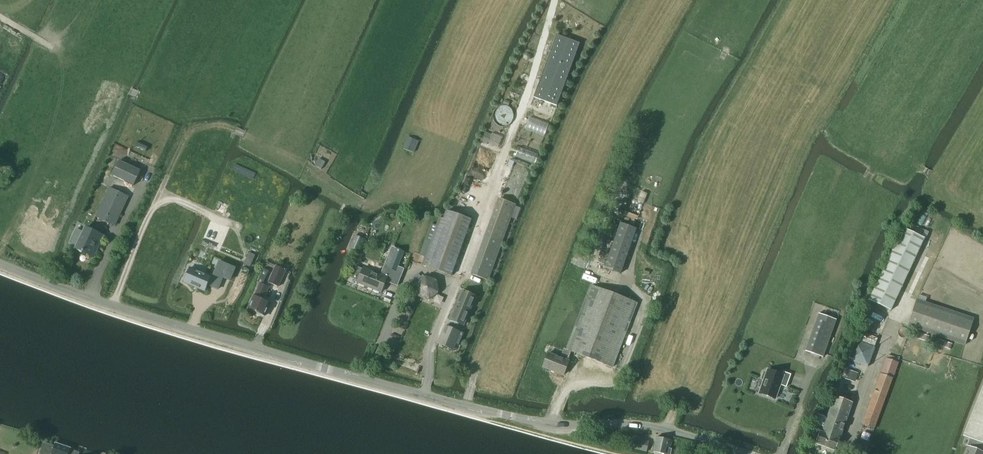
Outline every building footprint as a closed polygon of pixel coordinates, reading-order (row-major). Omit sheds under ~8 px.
[(576,11),(540,67),(561,80),(597,23),(576,11)] [(485,132),(480,142),(487,145),(488,142),(491,135),(485,132)] [(141,171),(119,161),(112,176),(134,186),(141,171)] [(96,217),(115,226),(128,197),(109,188),(96,217)] [(515,205),(500,199),(473,275),(488,280),(515,205)] [(446,211),(443,219),(439,217),(436,225),(431,224),(426,240),(431,242),(422,266),(451,276),(471,220),(446,211)] [(636,229),(621,223),(605,269),(620,274),(636,229)] [(902,228),(868,301),(890,311),(927,232),(915,226),(912,233),(902,228)] [(76,230),(70,244),(76,247),(76,248),(90,255),(94,247),(98,249),(103,236),(90,229),(85,227),(83,233),(77,230),(76,230)] [(364,240),(355,236),(350,248),(359,252),(364,240)] [(396,249),(388,268),(396,271),(404,252),(396,249)] [(255,255),(249,252),(247,256),(244,264),(250,267),(253,259),(255,255)] [(184,280),(183,282),(205,292),(205,290),(207,286),(207,285),(218,290),(228,265),(219,262),(212,278),(211,277),(190,268),(189,270),(184,280)] [(286,270),(276,266),(275,268),(268,283),(278,287),(284,273),(286,270)] [(263,316),(264,316),(270,303),(263,300),(269,287),(263,284),(269,270),(264,268),(258,282),(260,283),(254,296),(253,296),(251,301),(252,302),(249,309),(250,310),(250,311),(253,312),(254,312),(258,314),(259,315),(261,316),(263,316)] [(357,283),(381,292),(387,277),(364,268),(357,283)] [(421,277),(415,282),(417,284),(416,284),(418,296),(429,300),(437,293),(436,282),(425,278),(423,275),(421,277)] [(559,358),(548,353),(543,367),(563,375),(569,361),(567,361),(571,351),(613,367),(637,303),(590,286),(566,349),(563,348),(559,358)] [(450,320),(463,326),(476,297),(463,291),(450,320)] [(908,326),(964,345),(973,319),(916,299),(908,326)] [(836,320),(819,314),(805,351),(823,358),(836,320)] [(463,334),(445,327),(438,343),(453,350),(455,344),(458,345),(463,334)] [(856,342),(849,360),(867,366),(874,348),(856,342)] [(898,363),(897,363),(887,359),(886,359),(862,425),(874,429),(898,363)] [(782,375),(768,370),(767,373),(765,372),(763,373),(761,379),(762,381),(764,381),(759,394),(775,399),(781,383),(787,386),(791,375),(784,372),(782,375)] [(848,370),(845,377),(856,381),(858,373),(848,370)] [(964,437),(970,439),(964,453),(982,453),(982,390),(964,437)] [(815,424),(816,424),(824,427),(822,433),(819,432),(815,443),(835,451),(839,439),(842,431),(847,419),(852,403),(834,397),(828,413),(827,417),(819,415),(815,424)] [(634,437),(632,448),(646,452),(649,441),(646,440),(634,437)] [(672,449),(670,449),(672,441),(667,440),(668,439),(657,437),(653,452),(664,453),(671,453),(672,449)] [(70,448),(55,443),(52,453),(68,453),(70,448)]
